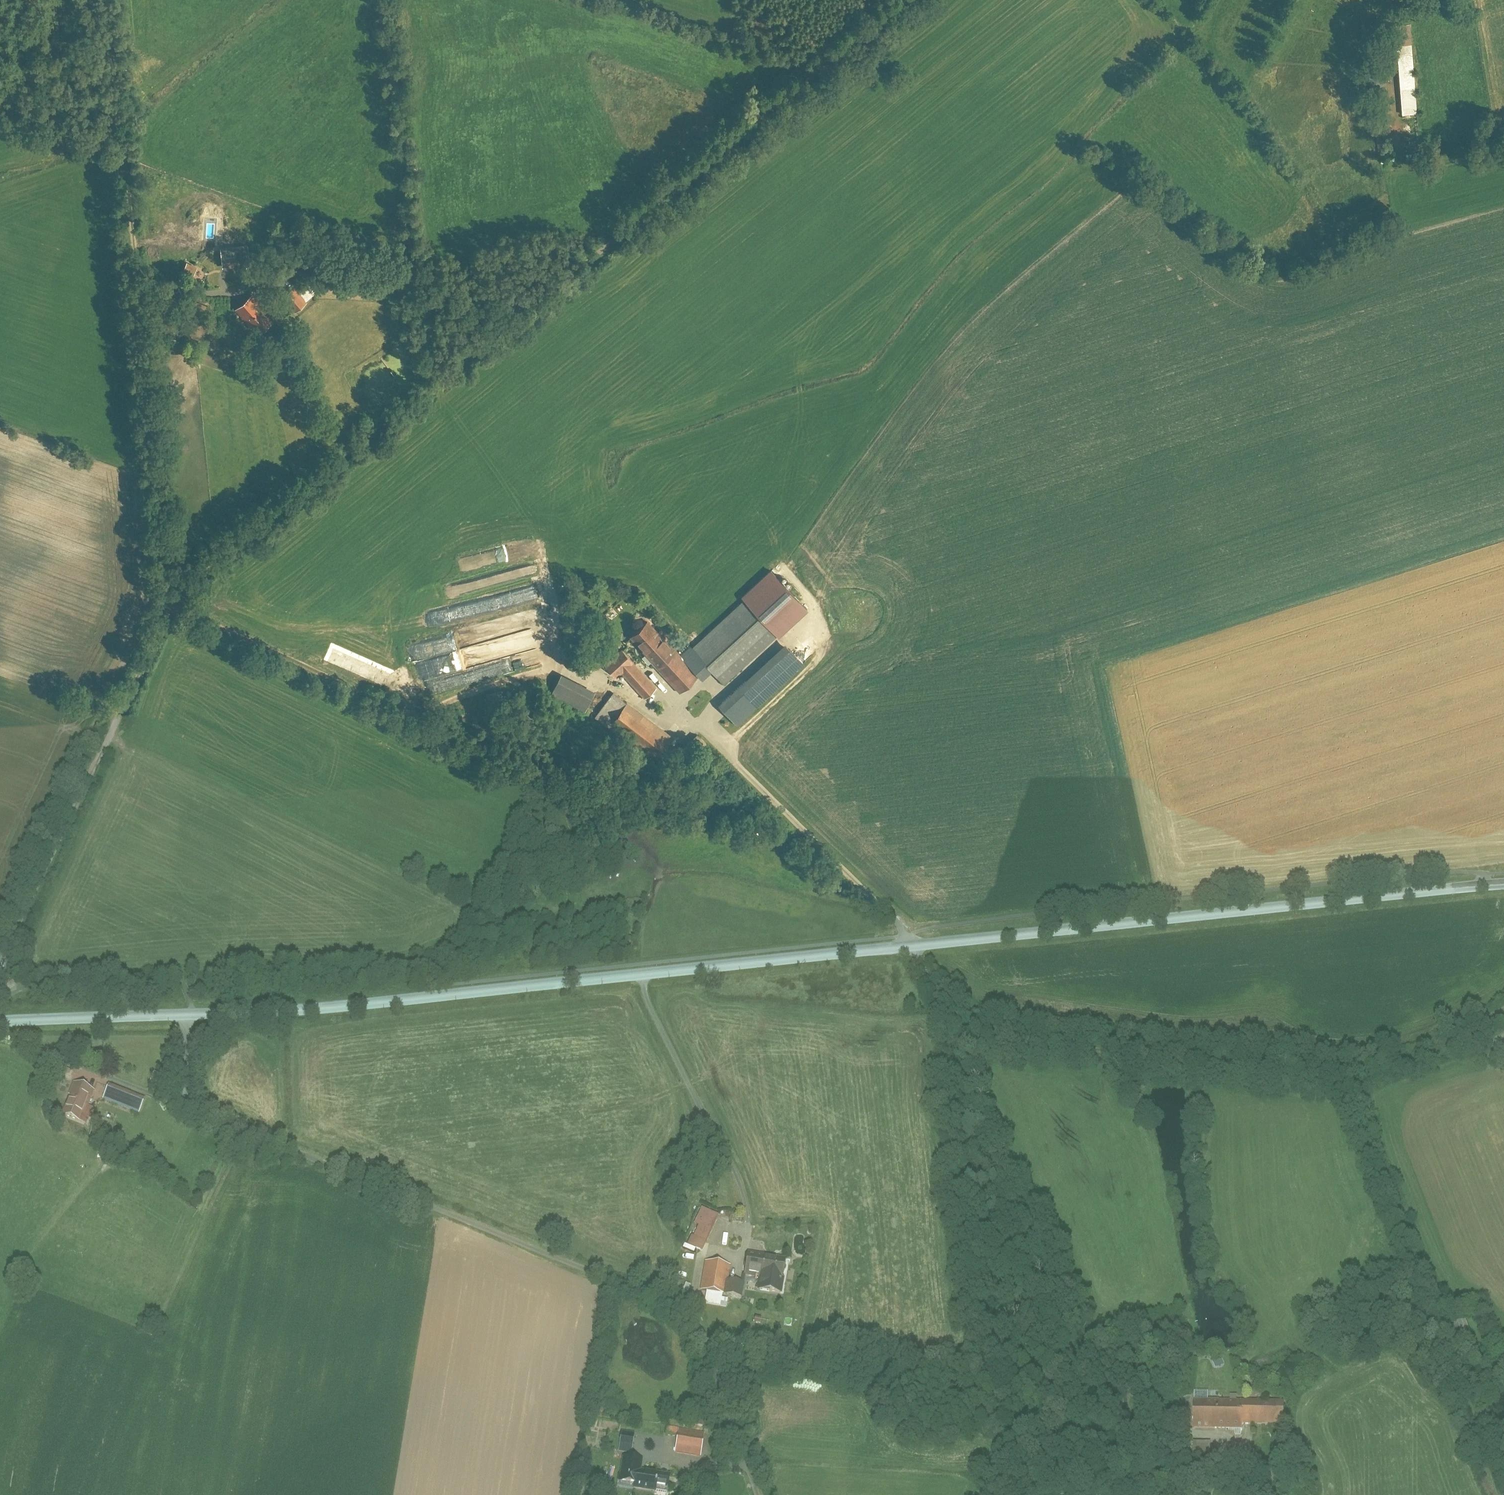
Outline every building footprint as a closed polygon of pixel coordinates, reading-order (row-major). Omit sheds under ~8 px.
[(1400,56),(1403,90),(1417,89),(1413,54),(1400,56)] [(223,252),(225,272),(253,269),(251,249),(223,252)] [(296,286),(283,296),(297,315),(310,305),(296,286)] [(256,296),(236,311),(255,337),(275,322),(256,296)] [(746,600),(695,648),(728,683),(780,636),(746,600)] [(655,615),(632,634),(681,690),(705,669),(655,615)] [(660,685),(637,661),(638,660),(624,646),(605,665),(619,679),(624,674),(647,698),(660,685)] [(790,646),(743,690),(759,706),(806,662),(790,646)] [(617,692),(600,716),(662,759),(679,735),(617,692)] [(80,1122),(85,1106),(89,1107),(95,1088),(77,1082),(70,1100),(74,1102),(69,1118),(80,1122)] [(114,1085),(106,1103),(140,1117),(148,1099),(114,1085)] [(692,1236),(688,1246),(703,1252),(707,1243),(692,1236)] [(747,1284),(759,1285),(758,1293),(781,1295),(782,1288),(786,1288),(791,1251),(751,1246),(747,1284)] [(705,1264),(702,1291),(724,1293),(724,1296),(739,1298),(741,1282),(728,1280),(730,1267),(705,1264)] [(1197,1406),(1197,1434),(1245,1433),(1245,1425),(1290,1425),(1290,1399),(1244,1400),(1244,1405),(1197,1406)] [(703,1458),(707,1433),(665,1427),(663,1439),(676,1441),(675,1454),(703,1458)] [(628,1438),(624,1457),(651,1463),(655,1444),(628,1438)] [(638,1468),(635,1488),(670,1494),(674,1474),(638,1468)]
